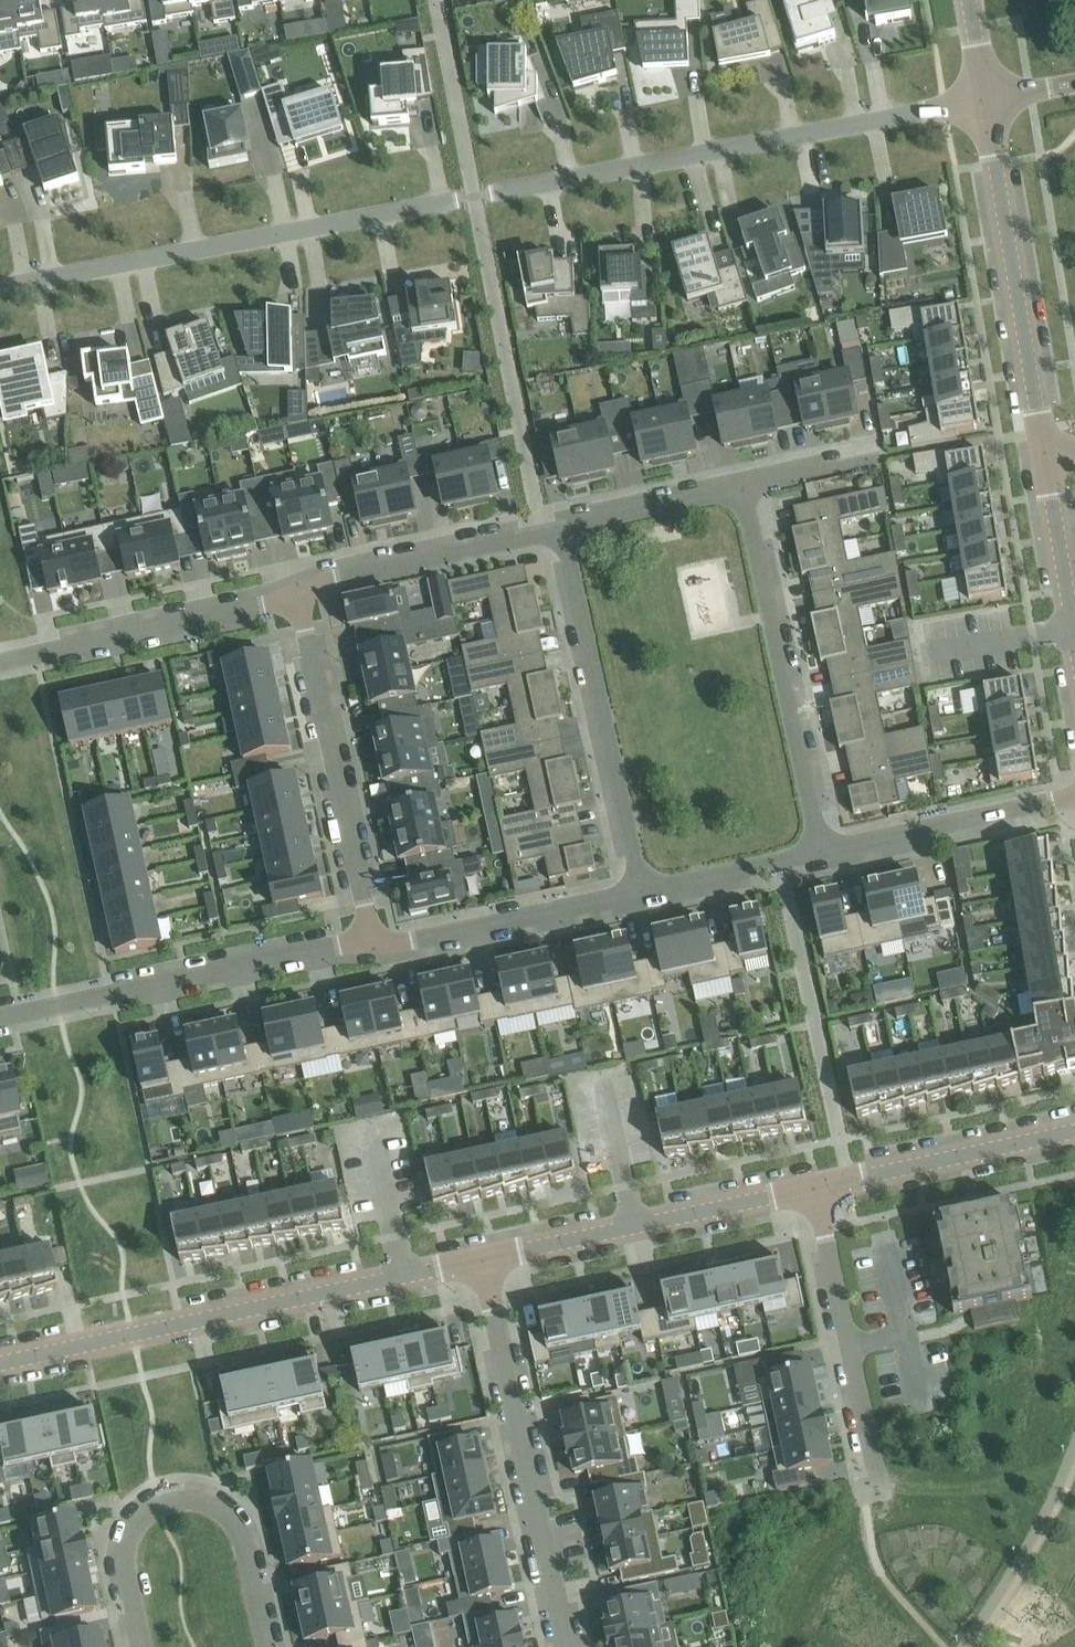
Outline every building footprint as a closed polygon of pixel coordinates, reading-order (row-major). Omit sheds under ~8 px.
[(22,52),(13,0),(0,0),(0,55),(22,52)] [(22,52),(23,51),(21,42),(39,38),(42,53),(63,50),(57,12),(43,15),(41,0),(13,0),(22,52)] [(107,31),(102,0),(74,0),(76,9),(62,11),(67,40),(82,38),(81,32),(106,27),(106,31),(107,31)] [(107,31),(148,24),(144,0),(102,0),(107,31)] [(194,15),(191,0),(149,0),(154,26),(168,23),(167,20),(173,19),(194,15)] [(194,15),(195,15),(193,7),(212,4),(215,24),(236,21),(233,0),(191,0),(194,15)] [(280,0),(238,0),(240,11),(254,9),(254,6),(281,2),(280,0)] [(684,11),(676,12),(677,22),(635,25),(640,46),(641,46),(641,45),(645,45),(646,70),(648,70),(648,69),(669,68),(669,69),(686,68),(685,46),(689,45),(688,22),(701,21),(700,0),(683,0),(684,11)] [(716,33),(715,33),(721,68),(785,50),(769,0),(747,6),(752,24),(717,34),(716,33)] [(784,3),(793,33),(791,34),(797,54),(820,47),(819,43),(836,37),(831,21),(836,20),(834,15),(835,14),(832,7),(827,9),(824,0),(794,0),(784,3)] [(851,5),(864,3),(867,20),(876,19),(877,26),(913,20),(909,0),(850,0),(851,5)] [(627,52),(620,16),(587,23),(590,40),(586,41),(586,40),(558,45),(565,63),(573,84),(574,84),(575,88),(599,81),(599,83),(607,81),(607,78),(618,76),(614,54),(627,52)] [(329,21),(316,23),(318,39),(332,36),(332,35),(330,26),(329,21)] [(420,21),(397,25),(410,23),(413,36),(423,35),(420,21)] [(347,23),(330,26),(332,35),(348,32),(347,23)] [(173,31),(157,33),(160,67),(176,65),(173,31)] [(238,39),(225,42),(228,56),(229,56),(241,54),(238,39)] [(257,68),(272,64),(268,50),(252,53),(257,68)] [(241,54),(229,56),(242,99),(263,93),(262,91),(250,52),(241,54)] [(419,101),(435,98),(426,52),(404,54),(405,67),(379,69),(381,93),(371,94),(373,126),(411,123),(410,114),(418,113),(418,114),(420,114),(419,101)] [(478,59),(478,88),(480,88),(480,86),(496,86),(496,115),(498,115),(498,107),(520,107),(520,108),(521,108),(521,102),(537,102),(537,103),(539,103),(538,77),(528,77),(528,52),(526,52),(526,53),(521,53),(521,52),(519,52),(519,53),(498,54),(498,52),(496,52),(496,61),(480,61),(480,59),(478,59)] [(112,59),(86,63),(89,83),(115,79),(115,77),(112,63),(112,59)] [(121,62),(112,63),(115,77),(123,76),(121,62)] [(69,72),(60,73),(63,87),(72,86),(69,72)] [(190,73),(169,75),(172,109),(191,107),(190,73)] [(284,85),(262,91),(263,93),(272,123),(288,118),(297,147),(298,147),(298,144),(323,136),(323,138),(344,131),(332,93),(290,106),(284,85)] [(0,103),(0,127),(8,123),(1,103),(0,103)] [(252,149),(244,112),(205,120),(210,144),(209,145),(210,168),(249,161),(247,150),(252,149)] [(73,154),(66,125),(61,126),(60,121),(25,133),(27,136),(29,135),(30,137),(5,146),(14,174),(37,166),(45,188),(81,176),(73,154)] [(156,164),(178,162),(174,121),(141,123),(141,128),(115,130),(115,122),(97,124),(99,149),(109,148),(111,174),(147,171),(146,166),(156,166),(156,164)] [(884,277),(883,271),(907,267),(903,241),(947,233),(946,228),(947,228),(940,194),(893,203),(899,233),(879,237),(881,278),(884,277)] [(825,208),(827,247),(805,248),(819,296),(834,295),(832,258),(866,256),(865,236),(870,236),(869,217),(863,217),(863,206),(848,207),(848,202),(829,204),(829,208),(825,208)] [(780,214),(749,225),(752,234),(745,237),(745,236),(743,237),(749,253),(751,252),(750,252),(756,250),(768,283),(790,275),(790,276),(806,271),(795,237),(788,239),(780,214)] [(709,239),(673,250),(689,303),(715,295),(720,312),(749,303),(738,266),(719,272),(709,239)] [(636,253),(618,254),(618,252),(598,253),(599,273),(601,273),(603,307),(605,307),(632,305),(633,322),(658,321),(657,308),(649,309),(646,269),(643,269),(642,265),(636,266),(636,253)] [(590,319),(589,298),(576,299),(574,265),(555,266),(555,259),(548,259),(548,262),(541,263),(541,260),(520,261),(529,310),(536,309),(539,321),(557,320),(571,320),(590,319)] [(424,334),(458,329),(452,285),(431,288),(431,290),(417,292),(418,296),(413,296),(413,295),(408,296),(412,323),(394,327),(403,370),(422,365),(424,334)] [(334,334),(307,335),(308,384),(309,384),(309,383),(321,383),(321,363),(349,357),(350,363),(387,355),(376,303),(352,305),(352,314),(335,314),(335,307),(333,307),(334,334)] [(912,330),(914,342),(965,334),(961,309),(936,314),(935,306),(890,313),(893,331),(912,330)] [(289,372),(307,372),(306,318),(271,318),(269,318),(270,319),(262,319),(262,318),(261,318),(259,312),(236,319),(250,362),(270,362),(270,365),(271,365),(271,372),(289,372)] [(857,320),(859,333),(870,331),(868,318),(857,320)] [(856,319),(839,323),(845,349),(862,344),(856,319)] [(209,325),(208,325),(168,339),(173,352),(155,358),(165,396),(226,375),(223,365),(209,325)] [(666,331),(654,332),(655,356),(667,356),(666,331)] [(927,341),(930,364),(969,358),(965,334),(914,342),(914,343),(927,341)] [(631,345),(599,346),(600,360),(632,358),(631,345)] [(848,377),(823,382),(833,429),(834,429),(834,428),(848,425),(847,421),(858,419),(850,381),(867,377),(862,349),(843,355),(848,377)] [(88,384),(95,383),(98,407),(137,402),(143,426),(163,421),(163,422),(166,421),(162,406),(154,377),(133,382),(131,367),(132,367),(131,359),(129,359),(129,360),(120,362),(119,354),(84,358),(87,385),(88,385),(88,384)] [(48,421),(68,417),(69,373),(49,377),(48,372),(49,372),(46,358),(44,358),(44,359),(22,364),(21,356),(12,358),(0,361),(0,398),(4,419),(6,419),(5,414),(44,405),(48,421)] [(930,364),(934,387),(973,381),(969,358),(930,364)] [(871,360),(873,373),(883,372),(881,359),(871,360)] [(883,372),(873,373),(875,386),(885,385),(883,372)] [(796,377),(781,381),(789,420),(804,417),(807,430),(818,428),(818,431),(833,428),(833,429),(823,382),(798,387),(796,377)] [(789,420),(781,381),(765,384),(768,394),(742,399),(752,447),(753,446),(767,443),(766,439),(777,437),(774,423),(789,420)] [(926,412),(926,413),(977,405),(973,381),(934,387),(938,410),(926,412)] [(712,383),(697,386),(702,413),(717,410),(725,448),(736,445),(737,449),(751,446),(752,447),(742,399),(717,405),(712,383)] [(684,403),(659,408),(671,464),(672,464),(672,463),(686,460),(685,457),(696,454),(688,416),(702,413),(697,386),(682,389),(684,403)] [(294,394),(295,415),(295,418),(308,418),(308,394),(294,394)] [(182,400),(162,406),(166,421),(173,448),(194,444),(182,400)] [(631,400),(615,403),(621,431),(636,427),(644,465),(655,463),(656,467),(670,464),(671,464),(659,408),(633,413),(631,400)] [(603,420),(578,425),(590,482),(591,482),(590,481),(605,478),(604,474),(615,472),(607,434),(621,431),(615,403),(600,407),(603,420)] [(977,405),(926,413),(928,425),(909,431),(912,448),(957,441),(956,433),(981,429),(977,405)] [(878,407),(881,420),(891,419),(889,406),(878,407)] [(891,419),(881,420),(883,434),(893,432),(891,419)] [(324,421),(313,424),(316,438),(327,435),(324,421)] [(563,483),(574,481),(575,484),(589,481),(589,482),(590,482),(578,425),(552,431),(552,430),(537,433),(542,460),(557,457),(563,483)] [(284,428),(259,433),(262,447),(287,441),(284,428)] [(486,445),(460,451),(472,507),(473,507),(473,506),(487,503),(486,500),(498,497),(489,459),(504,456),(501,441),(486,444),(486,445)] [(936,474),(938,486),(989,477),(985,453),(960,457),(959,450),(914,457),(917,475),(936,474)] [(434,455),(419,458),(423,473),(437,470),(446,508),(457,506),(457,510),(472,507),(460,451),(435,456),(434,455)] [(407,471),(381,477),(391,525),(392,525),(392,524),(406,521),(405,517),(416,515),(408,477),(423,473),(419,458),(404,462),(407,471)] [(128,459),(116,462),(118,473),(130,470),(128,459)] [(321,481),(299,486),(311,542),(326,539),(325,535),(334,533),(328,507),(343,503),(335,465),(319,468),(321,481)] [(69,472),(56,474),(58,486),(72,484),(69,472)] [(391,525),(381,477),(356,483),(353,473),(338,476),(341,491),(356,488),(364,526),(375,523),(376,527),(390,524),(391,525)] [(50,474),(37,476),(43,502),(55,499),(50,474)] [(951,485),(954,507),(993,501),(989,477),(938,486),(938,487),(951,485)] [(273,478),(257,481),(265,520),(280,517),(286,543),(296,541),(296,545),(311,542),(299,486),(276,491),(273,478)] [(891,481),(893,494),(903,492),(901,479),(891,481)] [(244,498),(221,503),(233,559),(248,556),(247,551),(256,549),(251,523),(265,520),(257,481),(241,485),(244,498)] [(793,532),(798,554),(845,544),(841,524),(890,513),(886,489),(797,509),(802,530),(793,532)] [(903,492),(893,494),(895,507),(906,505),(903,492)] [(179,498),(182,510),(187,537),(203,534),(208,560),(218,558),(219,562),(233,559),(221,503),(198,507),(195,495),(179,498)] [(954,507),(958,531),(997,524),(993,501),(954,507)] [(182,510),(143,519),(153,571),(180,566),(175,539),(187,537),(182,510)] [(143,519),(104,527),(110,554),(123,551),(128,577),(153,571),(143,519)] [(958,531),(962,554),(1001,548),(997,524),(958,531)] [(76,588),(65,536),(40,541),(37,526),(19,530),(28,571),(45,568),(50,594),(76,588)] [(104,527),(65,536),(76,588),(102,583),(97,556),(110,554),(104,527)] [(892,529),(894,542),(905,540),(903,527),(892,529)] [(905,540),(894,542),(897,555),(907,553),(905,540)] [(812,575),(816,596),(900,577),(896,554),(849,564),(845,544),(798,554),(803,577),(812,575)] [(957,579),(1005,572),(1001,548),(962,554),(966,577),(957,579)] [(490,600),(494,620),(541,610),(536,588),(527,590),(523,568),(449,584),(454,608),(490,600)] [(1005,572),(957,579),(962,604),(1009,596),(1005,572)] [(906,575),(909,588),(919,586),(917,573),(906,575)] [(812,618),(817,641),(864,630),(859,610),(904,600),(900,577),(816,596),(821,616),(812,618)] [(430,583),(436,608),(439,622),(439,623),(456,620),(454,608),(449,584),(448,579),(430,583)] [(919,586),(909,588),(911,601),(921,599),(919,586)] [(380,636),(402,631),(402,630),(393,591),(345,602),(347,607),(342,608),(346,624),(350,623),(351,629),(377,623),(380,636)] [(462,648),(467,671),(542,655),(537,635),(546,633),(541,610),(494,620),(498,641),(462,648)] [(439,622),(402,630),(402,631),(405,645),(442,637),(443,640),(460,637),(456,620),(439,623),(439,622)] [(831,661),(835,682),(915,664),(911,641),(868,650),(864,630),(817,641),(822,663),(831,661)] [(363,681),(410,670),(405,645),(402,631),(380,636),(365,639),(365,641),(366,640),(366,639),(372,638),(376,651),(368,652),(361,654),(363,660),(358,661),(363,681)] [(217,654),(208,656),(211,669),(220,667),(217,654)] [(508,686),(513,706),(559,697),(555,674),(546,676),(542,655),(467,671),(473,694),(508,686)] [(225,666),(230,690),(275,680),(270,656),(225,666)] [(831,705),(836,727),(882,717),(878,696),(919,688),(915,664),(835,682),(839,703),(831,705)] [(419,709),(410,670),(363,681),(367,700),(371,699),(373,705),(379,704),(387,702),(389,712),(390,713),(389,713),(389,715),(383,716),(383,715),(382,716),(382,717),(393,715),(419,709)] [(163,679),(137,684),(147,730),(173,725),(163,679)] [(230,690),(235,713),(280,704),(275,680),(230,690)] [(976,690),(980,714),(1027,706),(1023,682),(976,690)] [(137,684),(112,690),(122,736),(147,730),(137,684)] [(930,689),(934,706),(958,701),(954,684),(930,689)] [(112,690),(87,695),(97,741),(122,736),(112,690)] [(97,741),(87,695),(62,701),(72,746),(97,741)] [(481,734),(486,758),(560,742),(556,721),(564,719),(559,697),(513,706),(518,726),(481,734)] [(235,713),(240,737),(286,728),(280,704),(235,713)] [(380,758),(427,748),(422,724),(435,721),(432,706),(419,709),(393,715),(395,727),(374,732),(380,758)] [(989,714),(993,736),(1031,730),(1027,706),(980,714),(980,715),(989,714)] [(929,709),(931,723),(942,721),(940,708),(929,709)] [(194,722),(191,709),(182,711),(185,724),(194,722)] [(849,748),(854,769),(929,752),(926,729),(887,737),(882,717),(836,727),(840,750),(849,748)] [(942,721),(931,723),(933,736),(944,734),(942,721)] [(286,728),(240,737),(245,761),(291,751),(286,728)] [(988,760),(988,761),(1035,754),(1031,730),(993,736),(996,759),(988,760)] [(180,736),(183,749),(192,747),(189,734),(180,736)] [(527,773),(532,793),(578,783),(573,760),(565,762),(560,742),(486,758),(491,781),(527,773)] [(432,772),(427,748),(380,758),(385,784),(407,779),(409,792),(414,791),(448,784),(445,770),(432,772)] [(929,752),(854,769),(858,789),(849,791),(855,815),(901,804),(896,783),(933,775),(929,752)] [(1035,754),(988,761),(992,786),(1039,778),(1035,754)] [(931,758),(933,771),(943,769),(941,756),(931,758)] [(232,764),(235,777),(244,775),(241,762),(232,764)] [(943,769),(933,771),(935,784),(945,782),(943,769)] [(244,775),(235,777),(238,790),(246,788),(244,775)] [(171,776),(157,779),(159,788),(172,785),(171,776)] [(251,787),(256,811),(302,801),(296,778),(251,787)] [(159,788),(157,779),(144,782),(146,791),(159,788)] [(504,839),(505,844),(579,828),(574,807),(583,806),(578,783),(532,793),(536,813),(500,821),(504,839)] [(440,786),(414,791),(417,804),(391,810),(393,820),(391,821),(394,836),(440,827),(434,802),(443,800),(440,786)] [(121,787),(108,790),(110,799),(123,796),(121,787)] [(110,799),(108,790),(95,793),(97,802),(110,799)] [(495,796),(482,799),(486,817),(498,814),(495,796)] [(185,803),(188,816),(197,814),(194,801),(185,803)] [(256,811),(261,835),(307,825),(302,801),(256,811)] [(86,813),(91,836),(137,826),(132,803),(86,813)] [(197,814),(188,816),(190,829),(199,827),(197,814)] [(218,834),(215,821),(207,823),(209,836),(218,834)] [(261,835),(266,859),(312,849),(307,825),(261,835)] [(91,836),(96,860),(142,850),(137,826),(91,836)] [(428,856),(431,869),(457,863),(454,849),(445,851),(440,827),(394,836),(398,853),(400,852),(402,862),(428,856)] [(579,828),(505,844),(507,853),(510,867),(546,859),(550,880),(597,870),(592,847),(583,849),(579,828)] [(504,839),(492,841),(495,856),(507,853),(505,844),(504,839)] [(1002,853),(1006,853),(1007,875),(1052,867),(1050,843),(1002,851),(1002,853)] [(195,849),(198,862),(207,861),(204,847),(195,849)] [(266,859),(271,883),(317,873),(312,849),(266,859)] [(96,860),(101,884),(147,874),(142,850),(96,860)] [(214,856),(217,869),(225,867),(223,854),(214,856)] [(457,863),(431,869),(434,882),(408,888),(410,900),(408,900),(412,917),(428,913),(428,911),(470,902),(464,879),(483,874),(480,858),(457,863)] [(207,861),(198,862),(201,876),(210,874),(207,861)] [(225,867),(217,869),(219,882),(228,880),(225,867)] [(1006,877),(1010,876),(1011,898),(1055,891),(1054,867),(1052,867),(1007,875),(1005,875),(1006,877)] [(965,869),(956,871),(958,883),(967,882),(965,869)] [(317,873),(271,883),(277,906),(322,896),(317,873)] [(101,884),(106,907),(152,897),(147,874),(101,884)] [(929,933),(942,930),(937,903),(936,899),(923,902),(917,877),(891,882),(905,942),(930,937),(929,933)] [(865,888),(871,914),(858,916),(865,951),(905,942),(891,882),(865,888)] [(969,895),(967,882),(958,883),(960,897),(969,895)] [(1010,901),(1014,900),(1015,922),(1059,914),(1058,891),(1055,891),(1011,898),(1009,899),(1010,901)] [(205,896),(208,909),(217,907),(214,894),(205,896)] [(825,959),(865,951),(858,916),(845,919),(839,894),(812,900),(825,959)] [(106,907),(112,931),(157,921),(152,897),(106,907)] [(937,903),(942,930),(956,927),(950,900),(937,903)] [(217,907),(208,909),(211,922),(220,920),(217,907)] [(275,921),(272,907),(263,909),(266,922),(275,921)] [(732,917),(737,942),(725,945),(732,976),(746,973),(744,963),(769,958),(759,911),(732,917)] [(1014,924),(1017,923),(1019,946),(1063,938),(1062,914),(1059,914),(1015,922),(1013,922),(1014,924)] [(973,916),(964,918),(966,931),(975,929),(973,916)] [(157,921),(112,931),(117,955),(162,945),(157,921)] [(712,948),(706,923),(680,928),(689,975),(692,988),(732,979),(732,976),(725,945),(712,948)] [(654,934),(660,959),(647,962),(654,993),(668,990),(666,980),(689,975),(680,928),(654,934)] [(977,942),(975,929),(966,931),(968,944),(977,942)] [(1018,948),(1021,947),(1023,969),(1067,961),(1066,938),(1063,938),(1019,946),(1017,946),(1018,948)] [(634,965),(628,940),(602,945),(611,992),(614,1005),(654,996),(654,993),(647,962),(634,965)] [(582,976),(569,979),(575,1008),(576,1013),(591,1010),(588,997),(611,992),(602,945),(576,951),(582,976)] [(550,956),(524,962),(536,1016),(575,1008),(569,979),(556,982),(550,956)] [(1021,971),(1025,971),(1027,993),(1071,985),(1070,961),(1067,961),(1023,969),(1021,969),(1021,971)] [(504,993),(491,996),(497,1023),(510,1020),(510,1022),(536,1016),(524,962),(498,968),(504,993)] [(981,963),(972,965),(974,978),(983,976),(981,963)] [(472,973),(446,979),(457,1022),(480,1017),(482,1026),(497,1023),(491,996),(478,999),(472,973)] [(426,1010),(413,1013),(419,1041),(459,1033),(457,1022),(446,979),(420,984),(426,1010)] [(912,980),(874,988),(878,1007),(916,999),(912,980)] [(981,984),(976,992),(988,999),(992,991),(981,984)] [(1031,994),(1035,1015),(1074,1008),(1074,1005),(1074,985),(1071,985),(1027,993),(1025,993),(1025,995),(1031,994)] [(969,997),(967,989),(954,991),(956,1000),(969,997)] [(395,990),(368,996),(380,1050),(419,1041),(413,1013),(400,1015),(395,990)] [(943,1003),(956,1000),(954,991),(941,994),(943,1003)] [(1004,998),(992,991),(988,999),(999,1005),(1004,998)] [(348,1027),(335,1030),(341,1057),(341,1058),(380,1050),(368,996),(342,1001),(348,1027)] [(924,1014),(922,1005),(909,1008),(911,1016),(924,1014)] [(317,1007),(290,1012),(302,1066),(328,1061),(328,1060),(341,1057),(335,1030),(322,1032),(317,1007)] [(988,1007),(983,1014),(995,1021),(999,1014),(988,1007)] [(898,1019),(911,1016),(909,1008),(896,1011),(898,1019)] [(1058,1075),(1074,1071),(1074,1008),(1035,1015),(1038,1030),(1027,1032),(1029,1037),(1012,1041),(1021,1080),(1022,1083),(1044,1075),(1045,1078),(1058,1073),(1058,1075)] [(270,1043),(257,1046),(263,1074),(276,1071),(276,1072),(302,1066),(290,1012),(264,1018),(270,1043)] [(877,1024),(875,1015),(862,1018),(864,1026),(877,1024)] [(713,1018),(701,1021),(706,1045),(716,1043),(718,1042),(713,1018)] [(851,1029),(864,1026),(862,1018),(849,1021),(851,1029)] [(239,1024),(213,1029),(224,1083),(263,1075),(263,1074),(257,1046),(244,1049),(239,1024)] [(192,1060),(179,1063),(185,1092),(224,1083),(213,1029),(186,1035),(192,1060)] [(778,1045),(777,1036),(764,1039),(765,1048),(778,1045)] [(753,1050),(765,1048),(764,1039),(751,1042),(753,1050)] [(185,1092),(179,1063),(166,1066),(161,1040),(134,1046),(147,1106),(187,1097),(185,1092)] [(730,1049),(729,1040),(718,1042),(716,1043),(717,1052),(730,1049)] [(1012,1041),(990,1046),(989,1046),(998,1085),(999,1088),(1021,1080),(1012,1041)] [(705,1054),(717,1052),(716,1043),(706,1045),(703,1046),(705,1054)] [(998,1085),(989,1046),(966,1051),(974,1090),(975,1093),(998,1085)] [(974,1090),(966,1051),(942,1056),(951,1096),(952,1098),(974,1090)] [(585,1055),(570,1058),(574,1073),(588,1070),(585,1055)] [(951,1096),(942,1056),(919,1061),(928,1101),(929,1103),(951,1096)] [(685,1065),(683,1057),(670,1059),(672,1068),(685,1065)] [(531,1079),(568,1072),(565,1058),(529,1065),(531,1079)] [(659,1071),(672,1068),(670,1059),(657,1062),(659,1071)] [(928,1101),(919,1061),(896,1066),(904,1106),(905,1108),(928,1101)] [(873,1064),(871,1065),(872,1067),(881,1111),(882,1113),(904,1106),(896,1066),(875,1071),(873,1064)] [(858,1118),(881,1111),(872,1067),(851,1073),(850,1070),(848,1070),(849,1076),(858,1118)] [(22,1133),(9,1073),(0,1075),(0,1138),(22,1133)] [(447,1081),(428,1085),(429,1088),(431,1101),(450,1097),(447,1081)] [(797,1085),(788,1086),(775,1087),(785,1132),(809,1129),(800,1087),(798,1081),(796,1081),(797,1085)] [(546,1086),(533,1089),(535,1098),(548,1095),(546,1086)] [(774,1090),(765,1091),(752,1092),(761,1137),(785,1134),(785,1132),(775,1087),(775,1086),(773,1086),(774,1090)] [(429,1088),(414,1091),(417,1104),(431,1101),(429,1088)] [(535,1098),(533,1089),(520,1092),(522,1100),(535,1098)] [(498,1090),(485,1093),(487,1101),(500,1099),(498,1090)] [(750,1095),(742,1096),(728,1097),(738,1142),(762,1139),(761,1137),(752,1092),(751,1091),(750,1091),(750,1095)] [(487,1101),(485,1093),(472,1096),(474,1104),(487,1101)] [(727,1100),(718,1101),(705,1102),(715,1147),(738,1144),(738,1142),(728,1097),(728,1096),(726,1096),(727,1100)] [(704,1105),(693,1106),(682,1108),(691,1152),(715,1149),(715,1147),(705,1102),(705,1101),(703,1101),(704,1105)] [(368,1103),(355,1106),(358,1120),(371,1117),(368,1103)] [(453,1106),(440,1109),(441,1118),(454,1115),(453,1106)] [(692,1154),(691,1152),(682,1108),(681,1106),(680,1106),(680,1110),(658,1113),(658,1111),(656,1111),(658,1117),(666,1157),(692,1154)] [(441,1118),(440,1109),(427,1112),(429,1120),(441,1118)] [(235,1131),(219,1135),(223,1149),(238,1146),(235,1131)] [(542,1136),(544,1142),(552,1182),(553,1184),(577,1176),(567,1131),(566,1131),(566,1133),(545,1140),(544,1136),(542,1136)] [(315,1136),(302,1139),(304,1148),(317,1145),(315,1136)] [(304,1148),(302,1139),(289,1142),(291,1150),(304,1148)] [(267,1140),(254,1143),(256,1151),(269,1149),(267,1140)] [(552,1182),(544,1142),(520,1147),(529,1187),(529,1189),(552,1182)] [(256,1151),(254,1143),(241,1145),(243,1154),(256,1151)] [(529,1187),(520,1147),(497,1152),(505,1192),(506,1194),(529,1187)] [(505,1192),(497,1152),(474,1157),(482,1197),(483,1199),(505,1192)] [(222,1156),(209,1159),(211,1168),(224,1165),(222,1156)] [(449,1156),(449,1158),(459,1202),(460,1204),(482,1197),(474,1157),(452,1162),(451,1156),(449,1156)] [(436,1209),(459,1202),(449,1158),(428,1165),(428,1161),(426,1161),(436,1209)] [(211,1168),(209,1159),(196,1162),(198,1171),(211,1168)] [(185,1164),(173,1167),(174,1176),(187,1173),(185,1164)] [(35,1187),(50,1184),(46,1167),(31,1170),(35,1187)] [(335,1181),(336,1185),(314,1187),(323,1231),(347,1229),(338,1186),(337,1180),(335,1181)] [(312,1186),(312,1190),(290,1192),(300,1236),(324,1234),(323,1231),(314,1187),(313,1185),(312,1186)] [(288,1191),(289,1195),(267,1197),(277,1241),(300,1239),(300,1236),(290,1192),(290,1190),(288,1191)] [(265,1196),(266,1200),(244,1202),(253,1246),(277,1244),(277,1241),(267,1197),(267,1195),(265,1196)] [(26,1199),(13,1201),(15,1210),(28,1207),(26,1199)] [(242,1201),(242,1205),(220,1207),(230,1251),(254,1249),(253,1246),(244,1202),(243,1201),(242,1201)] [(972,1317),(974,1323),(975,1330),(1021,1320),(1017,1302),(1034,1298),(1033,1295),(1025,1297),(1023,1287),(1029,1286),(1025,1266),(1023,1266),(1021,1256),(1028,1255),(1020,1218),(1013,1220),(1011,1210),(1019,1208),(1019,1205),(935,1223),(936,1226),(944,1225),(946,1235),(940,1236),(947,1272),(954,1271),(956,1281),(950,1282),(954,1302),(960,1301),(962,1311),(954,1312),(955,1315),(971,1312),(972,1317)] [(218,1206),(219,1210),(197,1212),(207,1256),(230,1254),(230,1251),(220,1207),(220,1206),(218,1206)] [(207,1259),(207,1256),(197,1212),(197,1211),(195,1211),(196,1215),(174,1217),(173,1216),(172,1216),(181,1262),(207,1259)] [(24,1248),(22,1248),(23,1255),(32,1294),(32,1297),(57,1289),(47,1243),(45,1243),(45,1245),(24,1252),(24,1248)] [(23,1255),(0,1260),(0,1261),(8,1299),(9,1302),(32,1294),(23,1255)] [(780,1257),(754,1262),(764,1306),(787,1301),(790,1311),(804,1308),(805,1308),(799,1277),(797,1277),(798,1280),(785,1283),(780,1257)] [(0,1261),(0,1302),(8,1299),(0,1261)] [(731,1267),(741,1311),(764,1306),(754,1262),(731,1267)] [(717,1316),(741,1311),(731,1267),(708,1273),(717,1316)] [(696,1321),(717,1316),(708,1273),(685,1278),(696,1331),(698,1331),(696,1321)] [(659,1339),(696,1331),(685,1278),(661,1283),(667,1309),(652,1312),(659,1339)] [(634,1289),(609,1294),(621,1348),(622,1347),(620,1337),(642,1332),(644,1343),(659,1339),(652,1312),(640,1314),(634,1289)] [(586,1299),(597,1353),(621,1348),(609,1294),(586,1299)] [(586,1299),(562,1304),(572,1347),(574,1358),(597,1353),(586,1299)] [(531,1335),(530,1335),(536,1366),(551,1363),(553,1369),(575,1364),(574,1358),(572,1347),(562,1304),(539,1309),(544,1335),(532,1338),(531,1335)] [(447,1329),(421,1334),(432,1388),(435,1387),(434,1382),(465,1376),(459,1350),(457,1350),(458,1352),(452,1353),(447,1329)] [(398,1339),(407,1383),(408,1383),(410,1393),(432,1388),(421,1334),(398,1339)] [(384,1388),(407,1383),(398,1339),(374,1344),(384,1388)] [(759,1340),(748,1343),(751,1356),(762,1353),(759,1340)] [(751,1356),(748,1343),(737,1345),(740,1358),(751,1356)] [(361,1393),(384,1388),(374,1344),(352,1349),(361,1393)] [(702,1353),(704,1366),(715,1363),(712,1350),(702,1353)] [(702,1353),(691,1355),(694,1368),(704,1366),(702,1353)] [(763,1402),(816,1390),(811,1369),(798,1372),(794,1354),(736,1367),(740,1386),(759,1382),(763,1402)] [(316,1357),(291,1363),(303,1416),(328,1411),(323,1386),(320,1372),(316,1357)] [(291,1363),(268,1368),(280,1421),(281,1421),(279,1411),(300,1406),(303,1416),(291,1363)] [(268,1368),(245,1373),(257,1426),(280,1421),(268,1368)] [(337,1368),(320,1372),(323,1386),(340,1382),(337,1368)] [(257,1426),(245,1373),(221,1378),(226,1402),(221,1403),(221,1402),(219,1402),(225,1433),(257,1426)] [(603,1374),(592,1377),(595,1390),(605,1387),(603,1374)] [(627,1375),(616,1378),(619,1391),(630,1388),(627,1375)] [(687,1421),(678,1379),(662,1383),(671,1425),(687,1421)] [(768,1425),(821,1414),(816,1390),(763,1402),(768,1425)] [(567,1447),(626,1434),(625,1430),(619,1398),(591,1403),(590,1398),(574,1401),(577,1415),(564,1418),(567,1435),(565,1436),(567,1447)] [(693,1405),(696,1417),(706,1414),(704,1403),(693,1405)] [(88,1406),(63,1412),(75,1466),(76,1465),(74,1455),(105,1448),(101,1427),(99,1427),(99,1430),(94,1431),(88,1406)] [(450,1406),(436,1409),(439,1422),(453,1419),(450,1406)] [(439,1422),(436,1409),(428,1411),(430,1424),(439,1422)] [(40,1417),(49,1460),(51,1471),(75,1466),(63,1412),(40,1417)] [(706,1414),(696,1417),(699,1433),(702,1433),(709,1431),(706,1414)] [(821,1416),(821,1414),(768,1425),(773,1448),(828,1437),(823,1415),(821,1416)] [(395,1431),(406,1429),(404,1416),(392,1418),(395,1431)] [(26,1465),(49,1460),(40,1417),(16,1422),(26,1465)] [(674,1424),(676,1433),(689,1430),(687,1421),(674,1424)] [(5,1485),(6,1486),(29,1481),(26,1465),(16,1422),(7,1424),(0,1425),(0,1486),(5,1485)] [(363,1432),(350,1435),(353,1447),(365,1445),(363,1432)] [(433,1477),(433,1478),(486,1466),(485,1466),(479,1442),(460,1446),(457,1433),(429,1439),(432,1452),(437,1476),(433,1477)] [(589,1472),(592,1486),(646,1475),(646,1474),(641,1475),(638,1459),(632,1460),(626,1434),(567,1447),(569,1458),(572,1458),(576,1474),(589,1472)] [(353,1447),(350,1435),(340,1437),(343,1449),(353,1447)] [(311,1449),(308,1437),(296,1439),(299,1452),(311,1449)] [(828,1437),(773,1448),(779,1473),(773,1474),(777,1490),(807,1483),(804,1470),(832,1464),(827,1441),(829,1441),(828,1437)] [(273,1444),(261,1447),(264,1460),(275,1457),(273,1444)] [(264,1460),(261,1447),(250,1449),(253,1462),(264,1460)] [(285,1447),(276,1449),(279,1464),(288,1461),(285,1447)] [(700,1467),(710,1465),(707,1451),(697,1453),(700,1467)] [(360,1479),(371,1476),(367,1462),(357,1465),(360,1479)] [(275,1492),(275,1496),(276,1497),(318,1488),(312,1464),(270,1473),(275,1492)] [(438,1502),(490,1491),(485,1467),(486,1467),(486,1466),(433,1478),(438,1502)] [(646,1475),(592,1486),(592,1487),(608,1483),(611,1496),(597,1499),(602,1524),(654,1513),(654,1512),(649,1513),(645,1491),(649,1490),(646,1475)] [(374,1490),(371,1476),(360,1479),(363,1493),(374,1490)] [(91,1485),(79,1487),(82,1500),(94,1498),(91,1485)] [(82,1500),(79,1487),(69,1489),(72,1502),(82,1500)] [(393,1487),(382,1489),(387,1513),(398,1511),(393,1487)] [(276,1497),(275,1496),(273,1497),(279,1522),(281,1522),(281,1520),(323,1511),(322,1511),(318,1488),(276,1497)] [(491,1493),(490,1491),(438,1502),(444,1527),(448,1526),(451,1538),(451,1539),(477,1534),(474,1520),(496,1516),(491,1493)] [(716,1493),(705,1495),(708,1509),(719,1507),(716,1493)] [(45,1495),(34,1497),(37,1510),(48,1508),(45,1495)] [(281,1522),(286,1544),(338,1532),(333,1508),(322,1511),(323,1511),(281,1520),(281,1522)] [(377,1524),(388,1521),(385,1508),(374,1510),(377,1524)] [(0,1511),(0,1522),(1,1525),(11,1522),(9,1509),(0,1511)] [(654,1513),(602,1524),(602,1525),(602,1526),(599,1527),(601,1537),(604,1536),(606,1548),(607,1547),(607,1548),(659,1537),(654,1513)] [(26,1550),(26,1552),(80,1540),(80,1539),(78,1539),(76,1530),(73,1516),(31,1525),(36,1548),(26,1550)] [(338,1532),(286,1544),(291,1569),(344,1557),(338,1532)] [(451,1538),(438,1541),(441,1556),(450,1554),(455,1578),(507,1567),(501,1542),(495,1543),(480,1546),(477,1534),(451,1539),(451,1538)] [(664,1562),(659,1537),(607,1548),(612,1573),(664,1562)] [(80,1540),(26,1552),(31,1575),(85,1563),(80,1540)] [(392,1541),(381,1543),(385,1557),(395,1555),(392,1541)] [(410,1551),(395,1554),(398,1568),(413,1565),(410,1551)] [(6,1556),(0,1557),(0,1572),(10,1570),(6,1556)] [(36,1598),(88,1587),(84,1565),(86,1564),(85,1563),(31,1575),(36,1598)] [(354,1605),(354,1604),(349,1581),(354,1580),(350,1565),(323,1571),(326,1585),(296,1591),(297,1593),(298,1598),(295,1598),(299,1617),(354,1605)] [(460,1602),(447,1605),(450,1619),(463,1616),(493,1609),(491,1597),(512,1592),(507,1567),(455,1578),(460,1602)] [(698,1576),(682,1579),(685,1594),(701,1590),(698,1576)] [(605,1626),(608,1638),(667,1625),(658,1584),(619,1592),(622,1605),(604,1609),(608,1626),(605,1626)] [(94,1611),(88,1587),(36,1598),(41,1623),(85,1613),(94,1611)] [(10,1604),(7,1590),(0,1591),(0,1606),(10,1604)] [(354,1604),(354,1605),(299,1617),(303,1636),(306,1635),(307,1640),(307,1641),(307,1642),(320,1640),(337,1636),(339,1646),(348,1646),(367,1643),(359,1603),(354,1604)] [(422,1608),(407,1611),(411,1626),(426,1623),(422,1608)] [(470,1646),(504,1646),(524,1643),(522,1631),(521,1632),(518,1618),(496,1623),(493,1609),(463,1616),(470,1646)] [(727,1612),(713,1615),(716,1631),(731,1628),(727,1612)] [(17,1637),(14,1623),(4,1625),(7,1640),(17,1637)] [(413,1633),(415,1640),(433,1636),(430,1624),(412,1628),(413,1633)] [(608,1638),(610,1646),(662,1646),(658,1627),(667,1625),(608,1638)] [(103,1640),(100,1640),(99,1635),(99,1634),(69,1640),(66,1627),(39,1633),(42,1646),(45,1646),(47,1646),(105,1646),(103,1640)]
